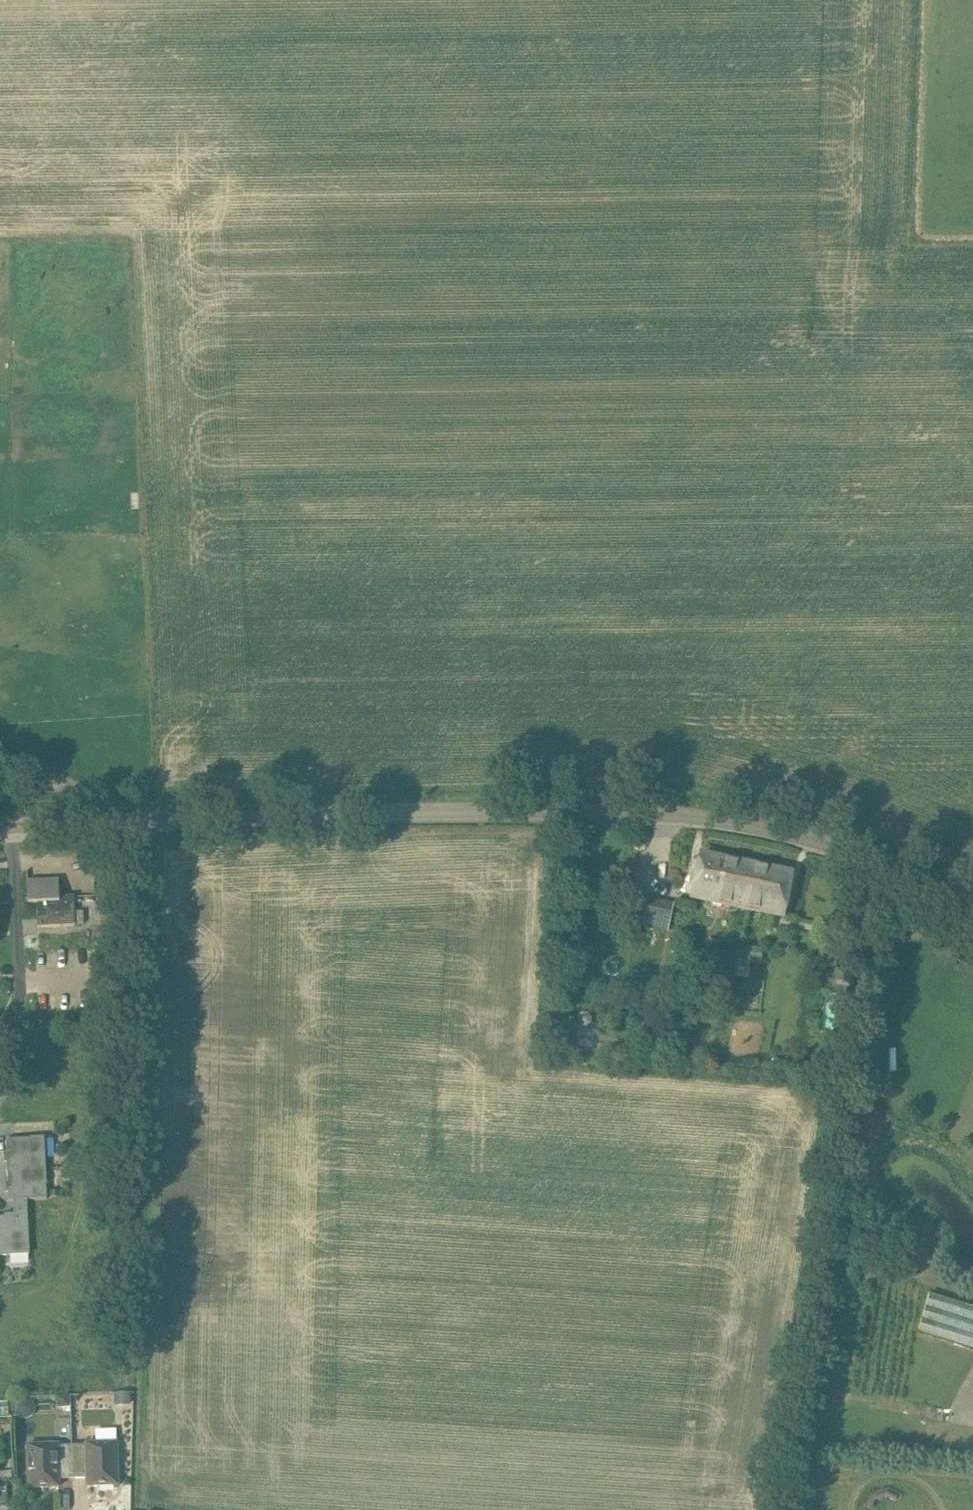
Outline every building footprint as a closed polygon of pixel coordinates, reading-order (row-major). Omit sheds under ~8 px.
[(734,887),(739,863),(702,855),(693,895),(749,907),(752,891),(734,887)] [(791,874),(739,863),(734,887),(752,891),(749,907),(783,914),(791,874)] [(59,897),(58,880),(28,882),(28,904),(37,904),(38,928),(75,926),(74,896),(59,897)] [(674,904),(643,897),(642,902),(632,900),(628,918),(638,920),(637,926),(667,933),(674,904)] [(822,941),(820,954),(837,957),(839,944),(822,941)] [(737,947),(736,961),(735,963),(750,964),(753,964),(754,948),(737,947)] [(577,1022),(581,1027),(587,1027),(591,1024),(591,1018),(588,1013),(582,1013),(577,1017),(577,1022)] [(839,1050),(831,1049),(829,1059),(837,1060),(839,1050)] [(788,1062),(773,1059),(771,1067),(786,1070),(788,1062)] [(6,1140),(7,1170),(46,1168),(44,1138),(6,1140)] [(46,1168),(7,1170),(9,1201),(13,1201),(27,1199),(47,1198),(46,1168)] [(0,1217),(0,1255),(29,1254),(27,1199),(13,1201),(14,1217),(0,1217)] [(931,1295),(919,1331),(972,1348),(972,1308),(931,1295)] [(115,1394),(115,1405),(130,1405),(130,1393),(115,1394)] [(69,1395),(58,1396),(58,1403),(62,1407),(70,1407),(69,1395)] [(72,1445),(73,1478),(73,1479),(87,1478),(87,1486),(118,1485),(117,1465),(117,1443),(116,1429),(96,1430),(97,1443),(86,1444),(87,1444),(72,1445)] [(73,1479),(73,1478),(72,1445),(58,1445),(58,1444),(28,1445),(28,1468),(28,1488),(59,1487),(59,1479),(73,1479)] [(0,1472),(0,1480),(5,1480),(12,1479),(12,1471),(0,1472)]
